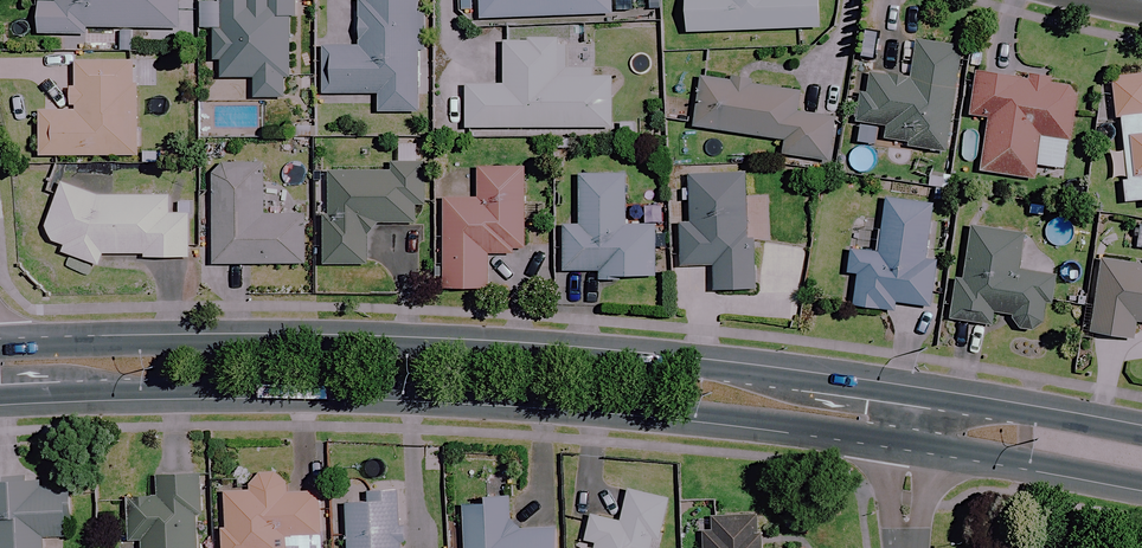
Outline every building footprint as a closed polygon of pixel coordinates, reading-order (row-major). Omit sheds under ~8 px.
[(36,34),(99,33),(177,33),(176,0),(36,0),(36,34)] [(262,2),(230,0),(223,0),(218,78),(248,80),(247,100),(284,102),(286,82),(289,20),(301,21),(302,0),(262,0),(262,2)] [(360,49),(325,48),(324,95),(375,96),(375,113),(415,114),(418,0),(361,0),(360,49)] [(477,21),(609,16),(608,0),(476,0),(477,21)] [(680,34),(816,30),(815,0),(679,0),(680,34)] [(563,41),(501,41),(501,87),(469,87),(469,129),(609,129),(609,79),(563,79),(563,41)] [(959,49),(913,42),(907,80),(864,73),(856,123),(883,128),(880,143),(943,153),(959,49)] [(93,63),(71,62),(70,112),(38,112),(37,155),(134,157),(136,64),(93,63)] [(1074,85),(973,73),(968,117),(985,119),(978,173),(1033,180),(1039,138),(1067,142),(1074,85)] [(1107,80),(1110,118),(1118,118),(1123,181),(1119,182),(1120,204),(1125,203),(1141,202),(1141,208),(1141,77),(1107,80)] [(798,94),(699,80),(692,130),(782,142),(780,156),(827,163),(833,118),(796,113),(798,94)] [(389,170),(317,171),(319,264),(365,264),(364,226),(414,226),(414,210),(429,210),(428,164),(389,164),(389,170)] [(261,165),(212,165),(212,265),(303,265),(303,216),(261,216),(261,165)] [(521,254),(521,169),(476,170),(477,199),(442,199),(442,290),(485,290),(485,255),(521,254)] [(744,239),(743,175),(690,176),(691,225),(681,225),(681,267),(712,266),(712,291),(753,291),(752,239),(744,239)] [(596,272),(596,282),(610,282),(610,279),(650,278),(650,225),(623,225),(622,176),(576,176),(576,226),(559,226),(559,272),(596,272)] [(63,247),(60,254),(102,266),(105,255),(143,255),(143,262),(186,262),(186,256),(187,197),(92,196),(78,192),(58,187),(50,218),(48,220),(48,223),(47,225),(47,227),(47,230),(47,232),(48,235),(49,237),(50,239),(52,241),(54,243),(56,244),(58,245),(60,246),(63,247)] [(930,204),(883,199),(880,231),(878,253),(843,250),(838,307),(893,312),(894,304),(929,308),(933,261),(924,260),(930,204)] [(1031,332),(1041,325),(1044,304),(1051,305),(1055,276),(1019,271),(1024,233),(967,225),(959,279),(953,278),(946,321),(990,327),(992,314),(1010,317),(1010,320),(1018,331),(1031,332)] [(1098,261),(1089,335),(1131,340),(1133,324),(1141,325),(1141,266),(1098,261)] [(293,479),(280,467),(266,469),(254,480),(255,486),(225,487),(228,547),(292,547),(291,534),(327,532),(325,486),(293,488),(293,479)] [(63,485),(27,487),(26,477),(0,478),(0,547),(42,547),(41,535),(66,533),(63,485)] [(195,478),(148,479),(148,499),(122,499),(123,542),(141,542),(141,547),(196,547),(195,478)] [(626,490),(618,523),(588,516),(580,547),(648,547),(651,538),(658,540),(667,500),(626,490)] [(367,493),(367,502),(345,503),(345,547),(401,547),(400,526),(395,526),(395,493),(367,493)] [(504,498),(480,500),(481,505),(457,507),(460,547),(552,547),(550,529),(507,533),(504,498)] [(708,547),(757,547),(755,515),(718,518),(720,535),(707,536),(708,547)]
